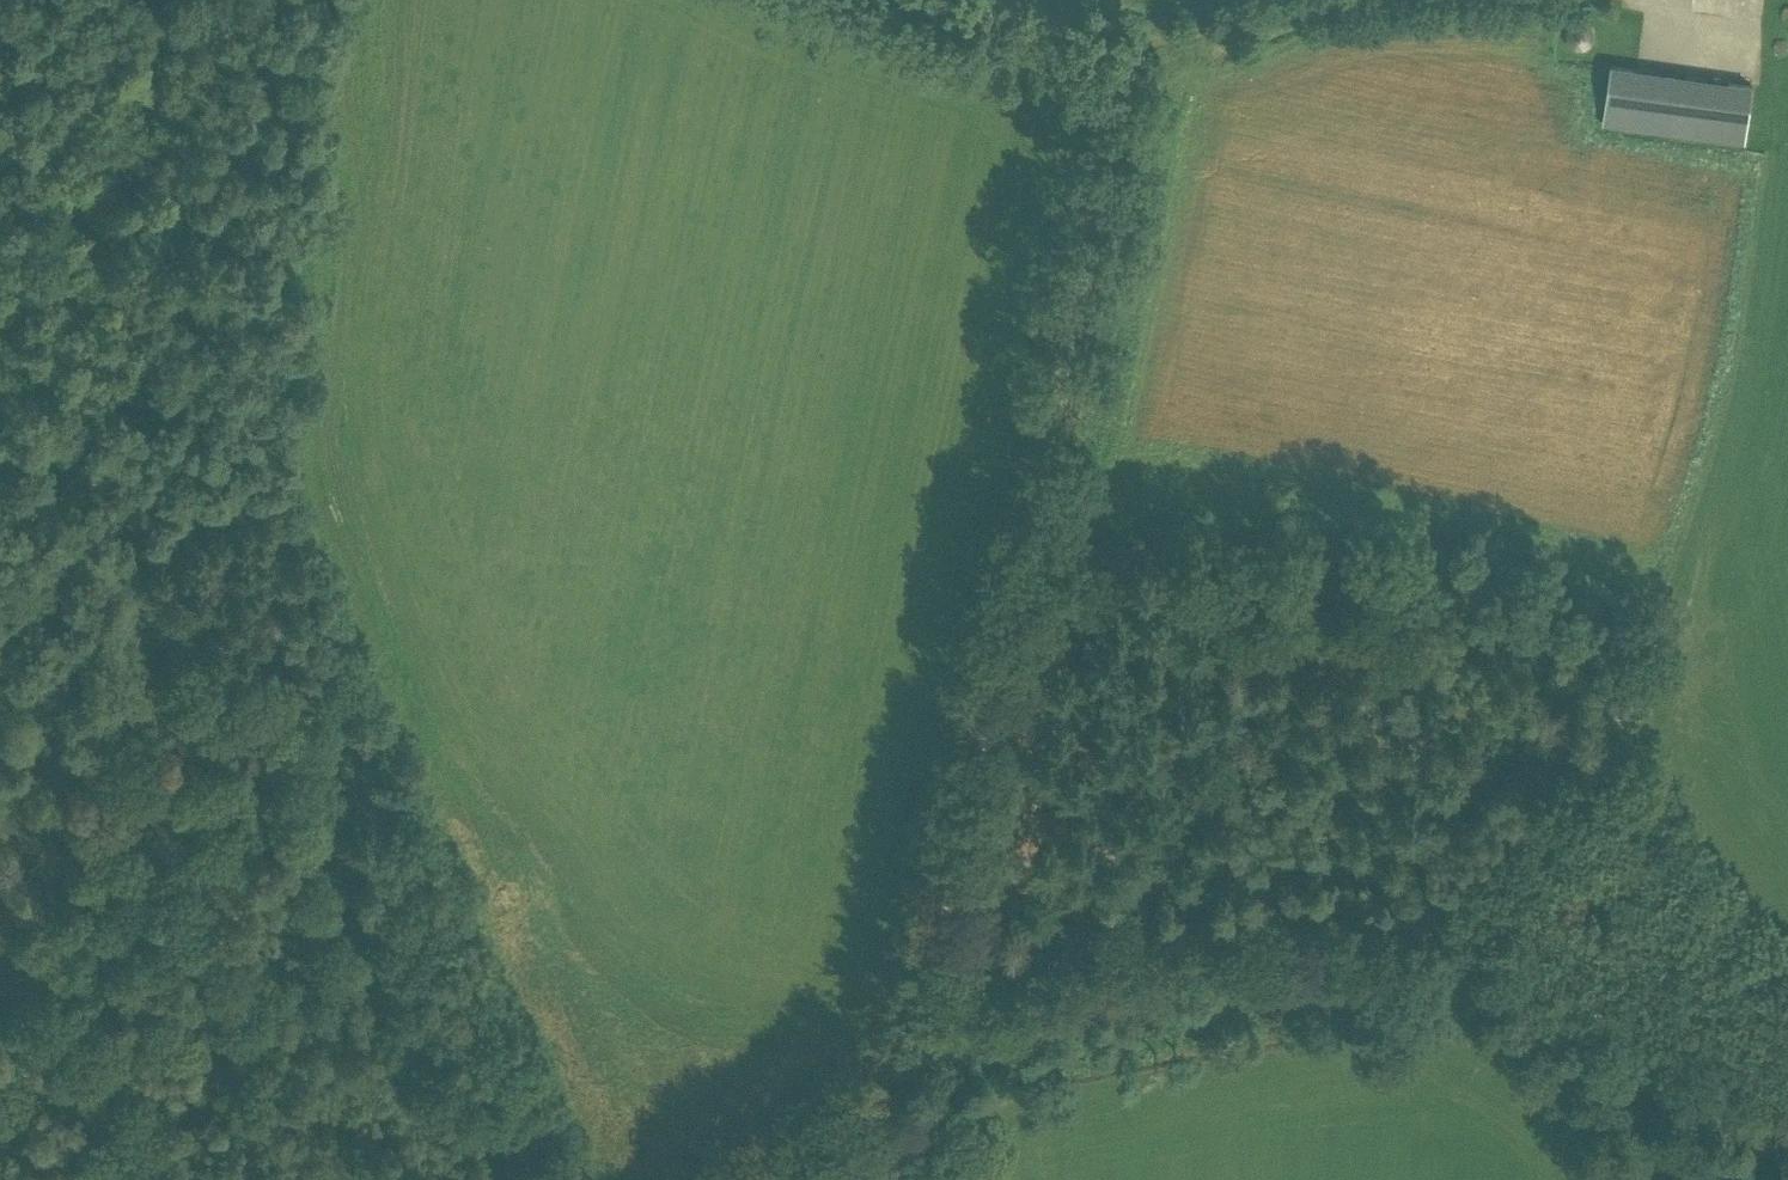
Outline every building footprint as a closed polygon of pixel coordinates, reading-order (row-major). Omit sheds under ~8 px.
[(1587,22),(1586,22),(1585,21),(1584,21),(1583,21),(1582,21),(1581,21),(1580,21),(1579,21),(1578,21),(1577,21),(1576,21),(1575,22),(1574,22),(1573,23),(1572,23),(1571,24),(1570,25),(1570,26),(1569,26),(1569,27),(1568,27),(1568,28),(1568,29),(1567,29),(1567,30),(1567,31),(1566,31),(1566,32),(1566,33),(1566,34),(1566,35),(1566,36),(1566,37),(1566,38),(1566,39),(1566,40),(1566,41),(1567,41),(1567,42),(1567,43),(1568,43),(1568,44),(1569,45),(1570,46),(1571,47),(1572,48),(1573,49),(1574,49),(1575,50),(1576,50),(1577,50),(1578,51),(1579,51),(1580,51),(1581,51),(1582,51),(1583,51),(1584,50),(1585,50),(1586,50),(1587,49),(1588,49),(1589,48),(1590,48),(1590,47),(1591,47),(1591,46),(1592,46),(1592,45),(1593,45),(1593,44),(1594,43),(1594,42),(1595,41),(1595,40),(1595,39),(1596,38),(1596,37),(1596,36),(1596,35),(1596,34),(1596,33),(1595,32),(1595,31),(1595,30),(1594,29),(1594,28),(1593,27),(1592,26),(1591,25),(1591,24),(1590,24),(1589,24),(1589,23),(1588,23),(1587,22)] [(1747,144),(1756,81),(1614,62),(1613,66),(1605,125),(1746,144),(1747,144)]
